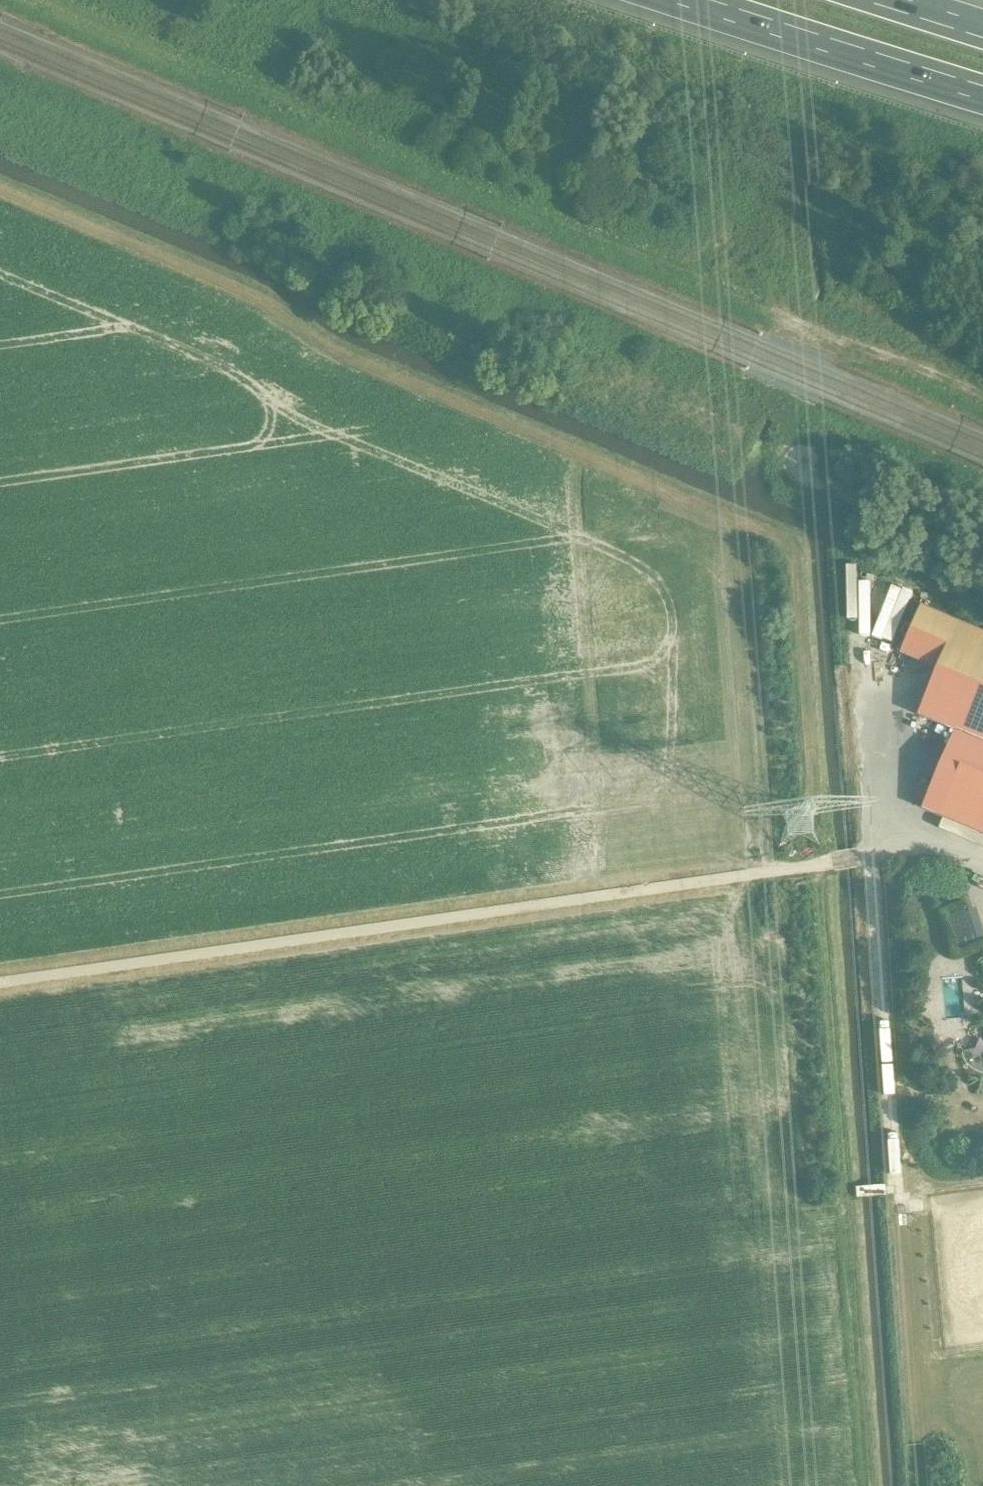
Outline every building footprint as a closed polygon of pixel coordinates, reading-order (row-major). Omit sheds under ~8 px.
[(287,246),(276,241),(271,251),(282,256),(287,246)] [(922,607),(902,653),(902,654),(938,669),(919,716),(955,731),(924,805),(982,830),(982,633),(922,607)] [(975,908),(943,918),(954,950),(982,940),(982,933),(975,908)]
